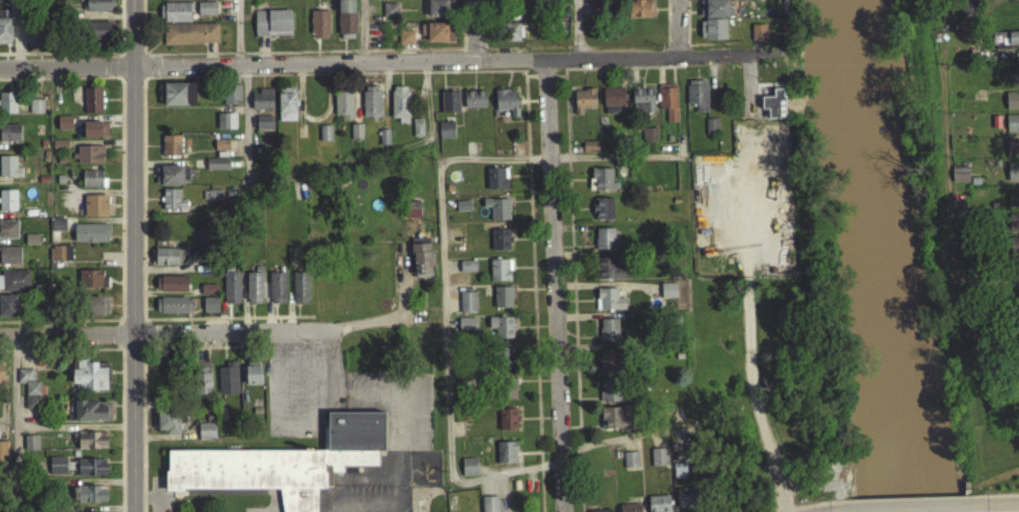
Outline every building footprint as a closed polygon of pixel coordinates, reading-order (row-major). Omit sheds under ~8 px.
[(115,0),(94,0),(86,0),(86,18),(115,18),(115,0)] [(338,6),(337,40),(355,40),(356,6),(338,6)] [(427,24),(451,24),(451,7),(428,6),(427,24)] [(628,24),(654,24),(654,6),(627,6),(628,24)] [(729,7),(700,7),(700,25),(730,24),(729,7)] [(190,29),(190,9),(162,10),(162,29),(190,29)] [(198,22),(216,22),(216,9),(198,9),(198,22)] [(254,17),(254,43),(291,42),(291,17),(254,17)] [(329,17),(311,17),(311,45),(329,45),(329,17)] [(0,25),(0,51),(12,50),(11,24),(0,25)] [(725,46),(725,26),(700,26),(700,46),(725,46)] [(109,46),(110,28),(87,28),(87,46),(109,46)] [(217,29),(163,31),(163,52),(218,50),(217,29)] [(453,30),(427,29),(427,49),(453,49),(453,30)] [(521,48),(521,30),(502,31),(502,48),(521,48)] [(765,32),(750,31),(750,47),(764,48),(765,32)] [(39,51),(39,33),(25,34),(26,51),(39,51)] [(413,37),(398,37),(399,50),(413,50),(413,37)] [(1008,39),(1008,52),(1018,52),(1018,38),(1008,39)] [(993,39),(993,56),(1008,56),(1007,39),(993,39)] [(706,120),(706,87),(687,87),(686,111),(696,111),(695,119),(706,120)] [(163,112),(194,113),(195,90),(163,89),(163,112)] [(223,112),(240,111),(240,92),(223,92),(223,112)] [(363,124),(380,124),(380,93),(362,94),(363,124)] [(408,93),(391,93),(391,125),(398,125),(398,129),(407,129),(408,93)] [(666,129),(677,129),(676,93),(659,94),(659,116),(666,116),(666,129)] [(101,94),(84,95),(84,120),(102,119),(101,94)] [(653,94),(632,94),(632,120),(654,119),(653,94)] [(294,128),(295,95),(278,95),(278,128),(294,128)] [(603,95),(604,120),(624,120),(624,95),(603,95)] [(251,117),(272,116),(272,96),(251,97),(251,117)] [(574,122),(582,122),(581,115),(595,115),(595,96),(574,97),(574,122)] [(784,125),(783,96),(772,96),(772,104),(761,104),(761,117),(767,116),(768,126),(784,125)] [(463,98),(464,115),(485,114),(485,97),(463,98)] [(517,124),(516,97),(495,97),(495,116),(510,116),(510,124),(517,124)] [(334,99),(334,125),(353,125),(352,98),(334,99)] [(458,98),(440,98),(441,119),(459,119),(458,98)] [(16,99),(0,99),(0,120),(16,120),(16,99)] [(1018,116),(1018,99),(1005,99),(1005,116),(1018,116)] [(29,120),(43,119),(43,106),(29,106),(29,120)] [(235,120),(216,120),(217,136),(236,136),(235,120)] [(1006,121),(1005,139),(1018,140),(1018,122),(1006,121)] [(256,137),(273,136),(272,122),(256,122),(256,137)] [(72,123),(57,123),(57,136),(72,136),(72,123)] [(423,143),(422,125),(412,126),(412,143),(423,143)] [(717,126),(706,125),(706,138),(717,138),(717,126)] [(107,128),(83,129),(83,145),(107,144),(107,128)] [(438,129),(439,146),(454,145),(453,128),(438,129)] [(0,131),(0,148),(20,148),(20,131),(0,131)] [(362,146),(362,131),(350,131),(351,146),(362,146)] [(330,148),(330,132),(319,132),(319,148),(330,148)] [(655,135),(641,135),(642,149),(656,148),(655,135)] [(380,152),(389,151),(389,136),(379,137),(380,152)] [(1008,137),(1018,137),(1018,154),(1008,155),(1008,137)] [(180,142),(162,142),(162,162),(180,162),(180,142)] [(228,146),(214,147),(214,157),(228,157),(228,146)] [(598,148),(582,148),(583,160),(598,159),(598,148)] [(76,170),(103,171),(103,153),(77,152),(76,170)] [(1009,161),(1018,160),(1018,178),(1009,178),(1009,161)] [(0,163),(0,184),(22,183),(21,174),(16,174),(16,162),(0,163)] [(227,177),(227,166),(206,165),(206,176),(227,177)] [(1007,170),(1006,188),(1018,189),(1018,170),(1007,170)] [(968,173),(951,174),(951,189),(968,189),(968,173)] [(506,174),(485,175),(486,196),(507,196),(506,174)] [(617,197),(617,189),(611,189),(611,175),(591,175),(591,196),(617,197)] [(104,177),(82,177),(82,195),(104,194),(104,177)] [(1009,190),(1018,190),(1018,204),(1009,204),(1009,190)] [(0,197),(0,218),(16,217),(16,196),(0,197)] [(162,218),(187,217),(186,206),(179,206),(179,196),(162,196),(162,218)] [(221,197),(202,197),(202,206),(221,207),(221,197)] [(1007,199),(1008,214),(1018,214),(1018,199),(1007,199)] [(107,202),(84,201),(83,224),(107,224),(107,202)] [(613,226),(612,205),(593,205),(593,226),(613,226)] [(482,206),(482,214),(490,214),(491,227),(509,227),(508,206),(482,206)] [(404,223),(420,223),(419,208),(403,209),(404,223)] [(1010,212),(1018,212),(1018,229),(1010,229),(1010,212)] [(1006,220),(1005,239),(1018,239),(1018,221),(1006,220)] [(17,246),(17,228),(0,227),(0,245),(17,246)] [(109,249),(109,232),(74,231),(74,248),(109,249)] [(614,235),(595,234),(594,256),(613,256),(614,235)] [(1010,234),(1018,234),(1018,252),(1010,252),(1010,234)] [(209,236),(197,237),(197,252),(210,251),(209,236)] [(511,236),(491,236),(491,257),(511,257),(511,236)] [(430,244),(412,245),(413,285),(431,285),(430,244)] [(1007,244),(1006,257),(1018,258),(1018,244),(1007,244)] [(20,271),(20,253),(0,254),(0,271),(20,271)] [(287,268),(298,267),(298,254),(287,254),(287,268)] [(177,255),(155,255),(155,272),(177,272),(177,255)] [(614,264),(597,265),(597,286),(624,286),(624,274),(615,275),(614,264)] [(490,288),(511,287),(510,266),(489,267),(490,288)] [(459,279),(475,279),(475,267),(459,268),(459,279)] [(246,279),(247,311),(262,310),(262,273),(255,273),(255,279),(246,279)] [(29,277),(0,278),(0,298),(30,297),(29,277)] [(102,277),(78,277),(78,294),(107,294),(107,284),(102,284),(102,277)] [(270,310),(285,310),(285,279),(270,279),(270,310)] [(309,280),(293,279),(292,310),(308,310),(309,280)] [(240,280),(224,280),(224,310),(239,311),(240,280)] [(187,283),(156,283),(156,298),(187,299),(187,283)] [(676,290),(660,290),(661,305),(676,304),(676,290)] [(217,291),(201,291),(201,301),(217,301),(217,291)] [(511,315),(512,294),(494,293),(493,314),(511,315)] [(616,295),(596,295),(596,317),(625,316),(624,303),(617,304),(616,295)] [(460,319),(476,319),(476,298),(459,299),(460,319)] [(17,323),(16,302),(0,303),(0,324),(17,323)] [(108,321),(108,304),(85,304),(85,321),(108,321)] [(187,321),(187,304),(156,304),(156,321),(187,321)] [(217,320),(217,304),(203,304),(203,320),(217,320)] [(512,323),(488,324),(489,336),(495,336),(495,346),(513,345),(512,323)] [(476,324),(458,324),(458,338),(476,337),(476,324)] [(599,347),(618,347),(618,326),(599,326),(599,347)] [(601,380),(620,378),(618,355),(600,357),(601,380)] [(108,397),(108,369),(73,368),(73,390),(86,390),(86,397),(108,397)] [(195,401),(212,401),(211,369),(194,370),(195,401)] [(218,401),(237,400),(237,371),(218,371),(218,401)] [(262,391),(261,372),(245,372),(245,392),(262,391)] [(17,376),(17,390),(24,390),(25,417),(40,416),(39,388),(33,388),(33,376),(17,376)] [(516,406),(516,386),(500,385),(499,406),(516,406)] [(601,409),(622,409),(622,387),(600,388),(601,409)] [(111,409),(99,409),(99,408),(70,407),(70,428),(110,429),(111,409)] [(169,487),(283,486),(284,511),(320,511),(320,486),(328,486),(328,483),(333,483),(333,471),(358,470),(358,464),(381,463),(380,449),(387,449),(386,409),(329,410),(329,417),(324,417),(325,448),(169,449),(169,487)] [(600,415),(601,436),(623,435),(623,414),(600,415)] [(517,415),(498,415),(499,437),(517,436),(517,415)] [(157,437),(166,437),(166,441),(179,441),(180,417),(157,417),(157,437)] [(215,447),(215,429),(198,430),(198,447),(215,447)] [(78,455),(106,455),(106,440),(78,440),(78,455)] [(38,457),(38,442),(24,443),(24,457),(38,457)] [(497,470),(516,470),(516,448),(497,449),(497,470)] [(666,455),(650,456),(651,473),(667,472),(666,455)] [(623,474),(638,474),(637,459),(623,459),(623,474)] [(49,481),(65,481),(65,463),(49,464),(49,481)] [(461,465),(462,483),(477,482),(476,465),(461,465)] [(77,482),(106,482),(106,466),(78,466),(77,482)] [(685,470),(673,471),(673,485),(685,485),(685,470)] [(73,509),(106,509),(106,492),(73,493),(73,509)] [(676,511),(696,511),(696,495),(676,495),(676,511)] [(669,502),(648,503),(648,511),(670,511),(669,502)] [(498,503),(481,504),(481,511),(498,511),(498,503)]
